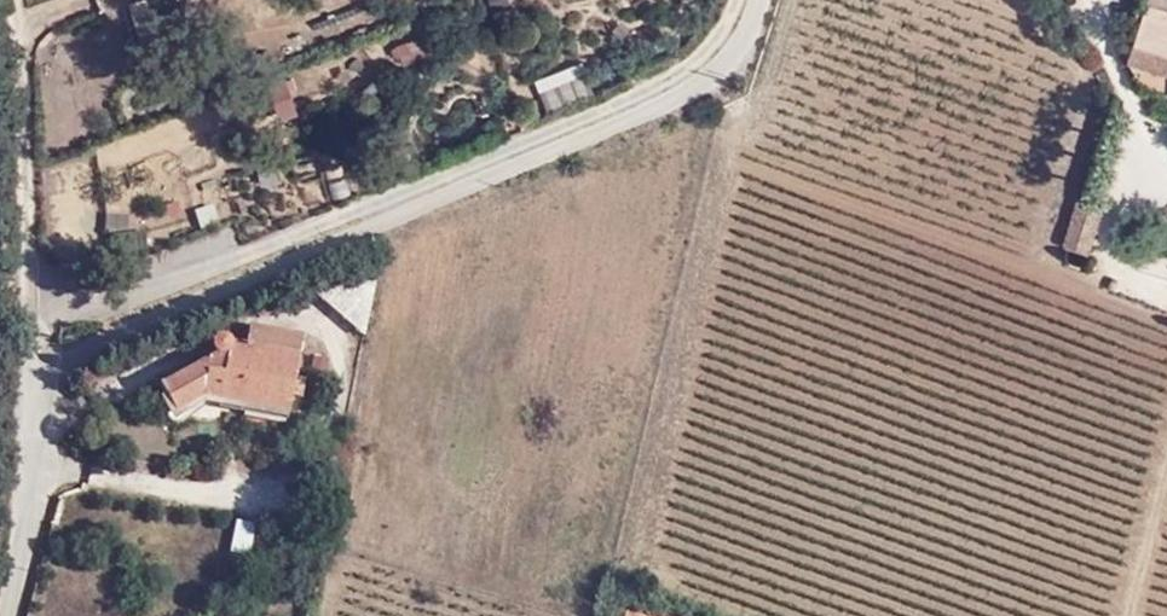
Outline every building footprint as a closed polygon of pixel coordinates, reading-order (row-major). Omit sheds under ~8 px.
[(1166,84),(1166,4),(1155,0),(1147,0),(1128,54),(1148,84),(1165,90),(1166,84)] [(1107,206),(1085,197),(1070,243),(1092,249),(1107,206)] [(365,332),(380,256),(312,285),(365,332)] [(215,343),(205,350),(210,361),(202,365),(160,388),(171,409),(203,394),(291,409),(294,389),(297,373),(303,337),(251,327),(246,348),(233,346),(231,337),(222,334),(217,338),(215,343)] [(210,361),(205,350),(195,356),(202,365),(210,361)] [(327,361),(318,360),(312,387),(322,389),(327,361)] [(306,376),(297,373),(294,389),(303,391),(306,376)] [(203,394),(171,409),(178,422),(203,407),(289,422),(291,409),(203,394)]
